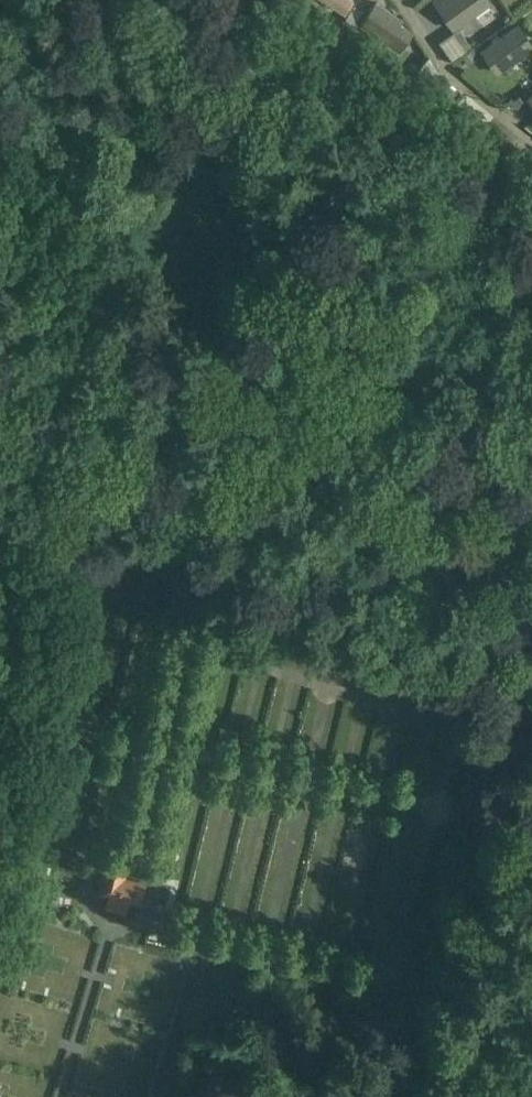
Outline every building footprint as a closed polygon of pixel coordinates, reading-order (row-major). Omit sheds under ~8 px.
[(343,16),(353,2),(349,0),(321,0),(343,16)] [(434,0),(453,27),(490,2),(488,0),(434,0)] [(376,1),(359,26),(400,53),(414,31),(402,23),(403,19),(376,1)] [(480,50),(497,75),(531,50),(531,42),(518,23),(499,36),(498,34),(491,39),(492,41),(480,50)] [(452,60),(471,47),(458,28),(439,42),(452,60)] [(473,48),(466,54),(471,62),(479,56),(473,48)] [(519,96),(511,102),(517,109),(524,104),(519,96)] [(77,858),(78,846),(55,844),(54,856),(77,858)] [(105,869),(99,893),(111,896),(107,909),(125,914),(128,901),(139,904),(145,884),(123,878),(124,874),(105,869)]
